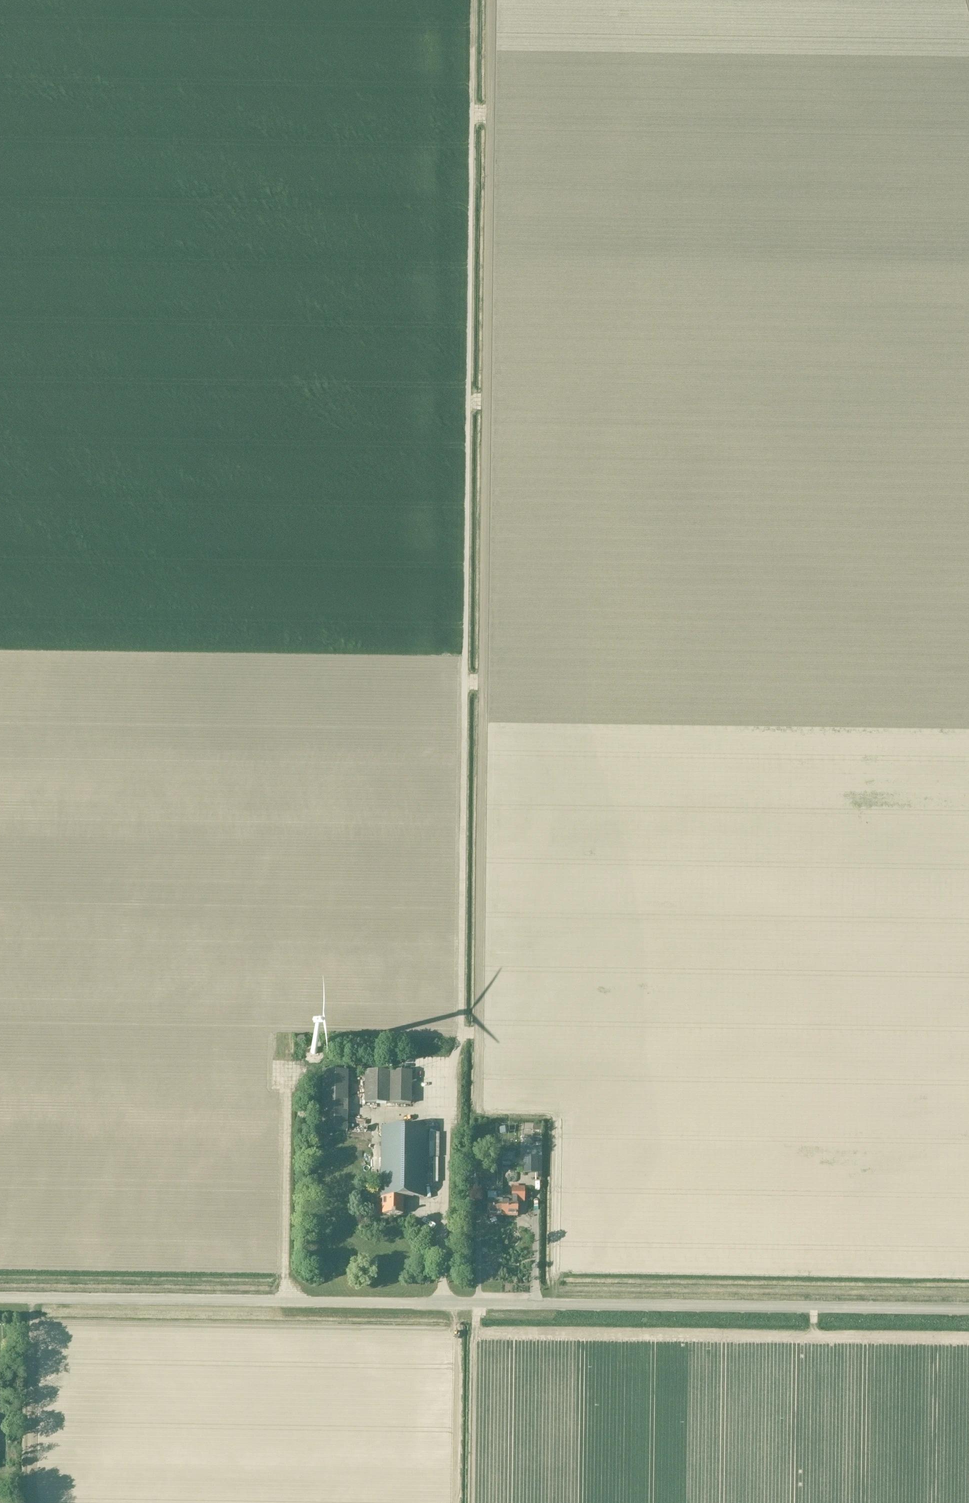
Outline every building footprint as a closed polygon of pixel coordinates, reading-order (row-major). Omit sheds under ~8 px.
[(312,1056),(314,1057),(316,1056),(318,1055),(319,1054),(319,1052),(319,1050),(318,1048),(316,1047),(314,1047),(312,1047),(311,1048),(310,1050),(309,1052),(310,1054),(311,1055),(312,1056)] [(347,1132),(348,1072),(322,1072),(321,1131),(347,1132)] [(411,1104),(411,1072),(364,1072),(364,1104),(411,1104)] [(424,1198),(424,1129),(381,1128),(381,1200),(383,1200),(383,1215),(402,1216),(402,1198),(424,1198)] [(524,1158),(524,1174),(536,1174),(536,1158),(524,1158)] [(477,1164),(476,1178),(491,1179),(491,1165),(477,1164)] [(502,1217),(502,1196),(502,1188),(497,1188),(496,1195),(497,1195),(497,1201),(495,1201),(495,1194),(489,1194),(489,1201),(487,1201),(487,1217),(502,1217)] [(502,1196),(502,1217),(516,1217),(517,1203),(524,1203),(524,1188),(511,1188),(511,1196),(502,1196)]
